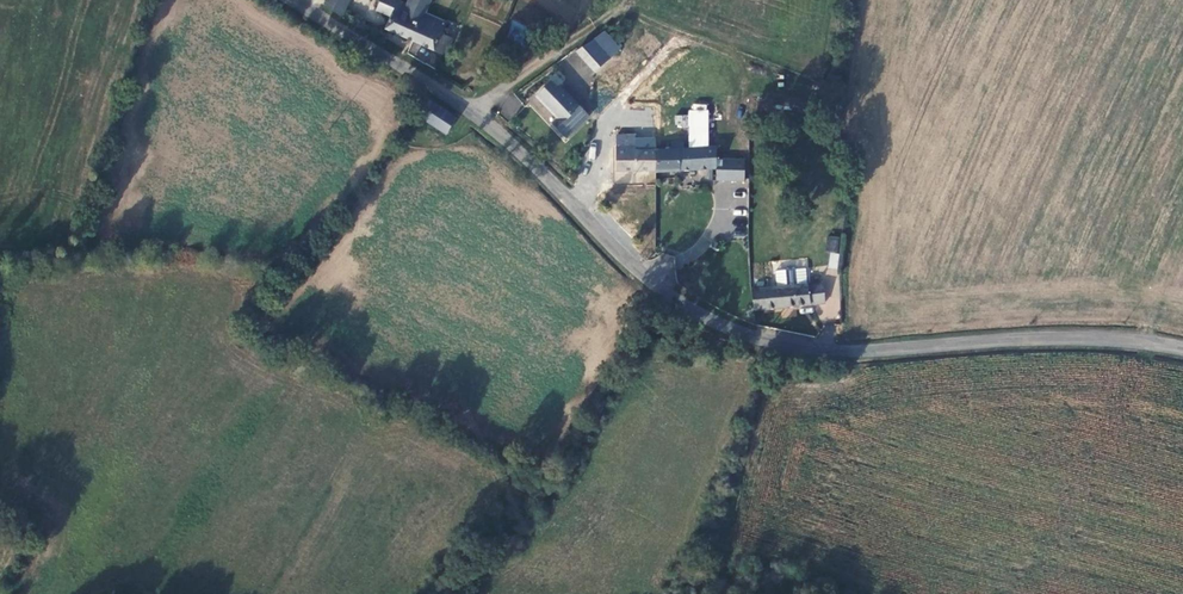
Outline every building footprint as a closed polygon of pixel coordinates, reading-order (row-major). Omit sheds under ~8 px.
[(326,3),(343,17),(350,0),(327,0),(326,3)] [(413,40),(422,10),(400,0),(381,0),(380,1),(396,8),(394,13),(387,28),(413,40)] [(396,8),(380,1),(378,5),(394,13),(396,8)] [(435,49),(442,32),(446,21),(435,16),(422,10),(413,40),(435,49)] [(506,40),(523,45),(529,27),(512,22),(506,40)] [(442,32),(435,49),(446,55),(454,37),(442,32)] [(591,39),(575,52),(593,74),(608,61),(591,39)] [(565,122),(560,127),(571,136),(591,113),(560,85),(557,88),(551,82),(537,98),(560,118),(565,122)] [(500,112),(511,119),(521,102),(510,95),(500,112)] [(446,132),(457,117),(429,100),(418,115),(446,132)] [(687,115),(674,116),(675,128),(687,127),(687,115)] [(555,123),(560,127),(565,122),(560,118),(555,123)] [(619,135),(619,147),(635,146),(635,135),(619,135)] [(708,178),(748,177),(748,159),(716,159),(715,146),(682,147),(682,140),(670,141),(670,147),(653,148),(654,169),(654,171),(707,168),(708,178)] [(616,170),(651,169),(654,169),(653,148),(635,149),(635,146),(619,147),(616,147),(616,170)] [(837,251),(839,236),(827,235),(826,250),(837,251)] [(711,243),(710,246),(710,249),(713,251),(716,251),(718,250),(720,248),(720,244),(717,242),(714,241),(711,243)] [(829,252),(826,274),(836,275),(839,253),(829,252)] [(778,270),(780,286),(809,283),(808,266),(797,268),(797,266),(795,265),(790,266),(788,267),(788,269),(778,270)] [(824,281),(809,283),(812,303),(827,301),(824,281)] [(753,289),(755,309),(812,303),(809,283),(780,286),(753,289)]
